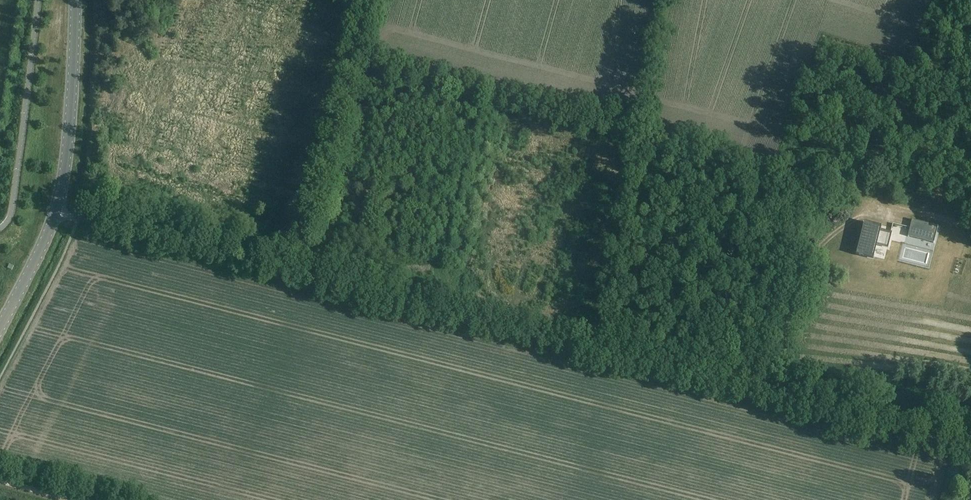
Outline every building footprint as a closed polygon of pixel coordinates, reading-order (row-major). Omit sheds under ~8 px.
[(913,221),(909,237),(934,243),(938,227),(913,221)] [(865,223),(857,256),(874,260),(875,255),(873,255),(875,244),(888,247),(891,233),(881,230),(882,228),(865,223)]
